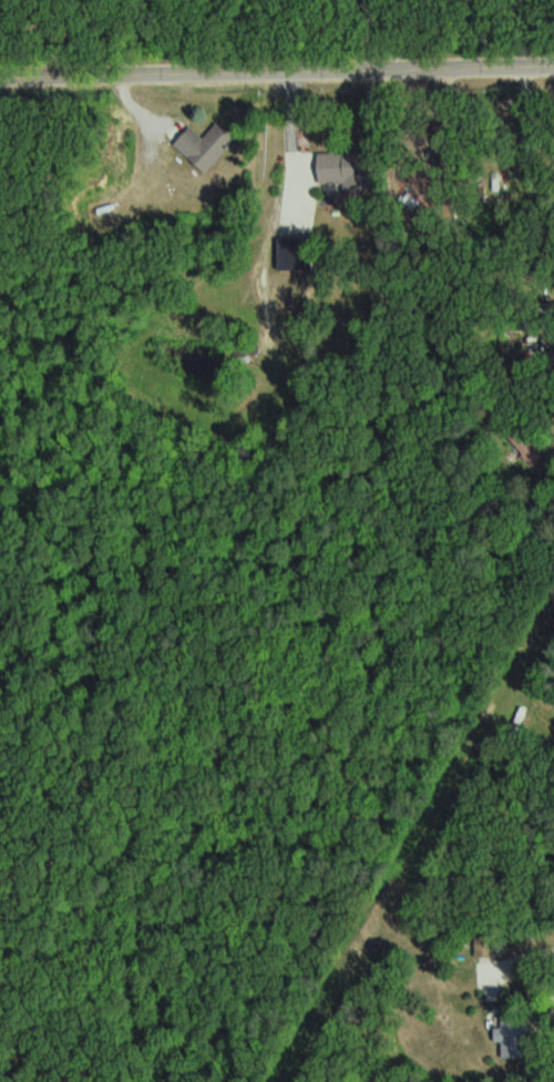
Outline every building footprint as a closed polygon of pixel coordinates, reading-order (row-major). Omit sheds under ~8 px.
[(209,174),(239,142),(222,125),(207,140),(194,127),(178,144),(209,174)]
